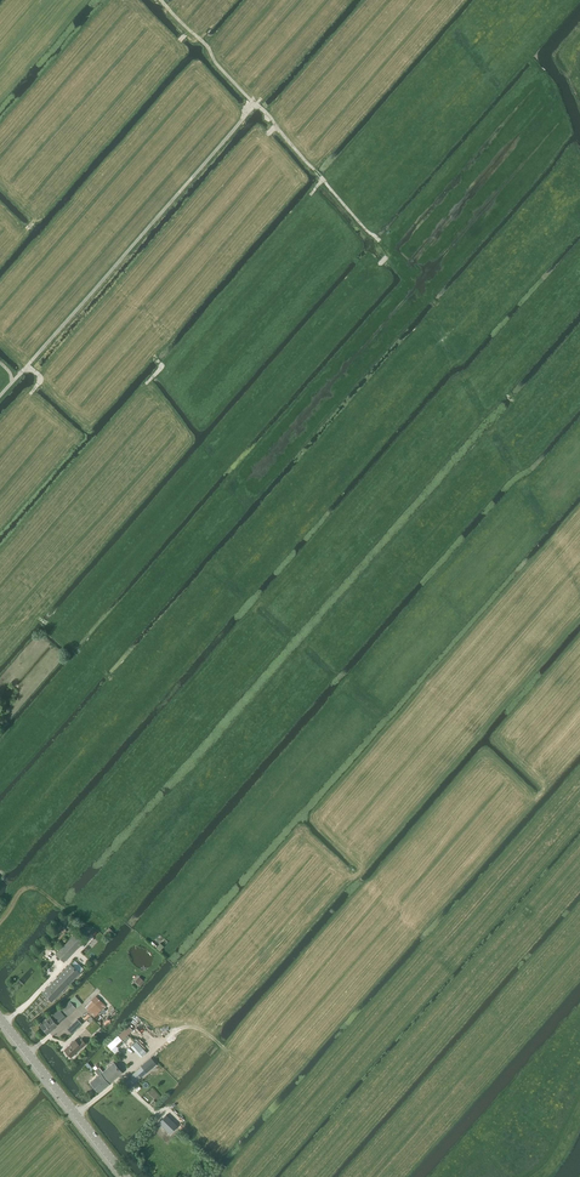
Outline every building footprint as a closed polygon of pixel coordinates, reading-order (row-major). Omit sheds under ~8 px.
[(64,962),(83,942),(75,934),(56,954),(64,962)] [(61,992),(65,988),(80,973),(70,964),(42,993),(52,1002),(61,992)] [(68,1016),(82,1004),(75,996),(61,1008),(68,1016)] [(94,1018),(106,1007),(96,997),(84,1007),(94,1018)] [(51,1030),(57,1025),(50,1018),(41,1026),(47,1034),(51,1030)] [(77,1029),(72,1024),(66,1029),(71,1034),(77,1029)] [(122,1040),(127,1035),(132,1030),(128,1025),(118,1036),(122,1040)] [(124,1042),(130,1037),(127,1035),(122,1040),(118,1036),(107,1046),(115,1054),(118,1050),(117,1049),(124,1042)] [(82,1048),(86,1044),(81,1039),(77,1043),(75,1040),(65,1050),(71,1057),(81,1047),(82,1048)] [(151,1058),(142,1066),(147,1072),(153,1066),(154,1067),(157,1065),(151,1058)] [(99,1092),(122,1073),(114,1062),(103,1072),(99,1067),(95,1071),(98,1075),(90,1082),(99,1092)] [(142,1066),(125,1080),(129,1086),(147,1072),(142,1066)] [(170,1133),(177,1126),(167,1116),(160,1123),(170,1133)]
